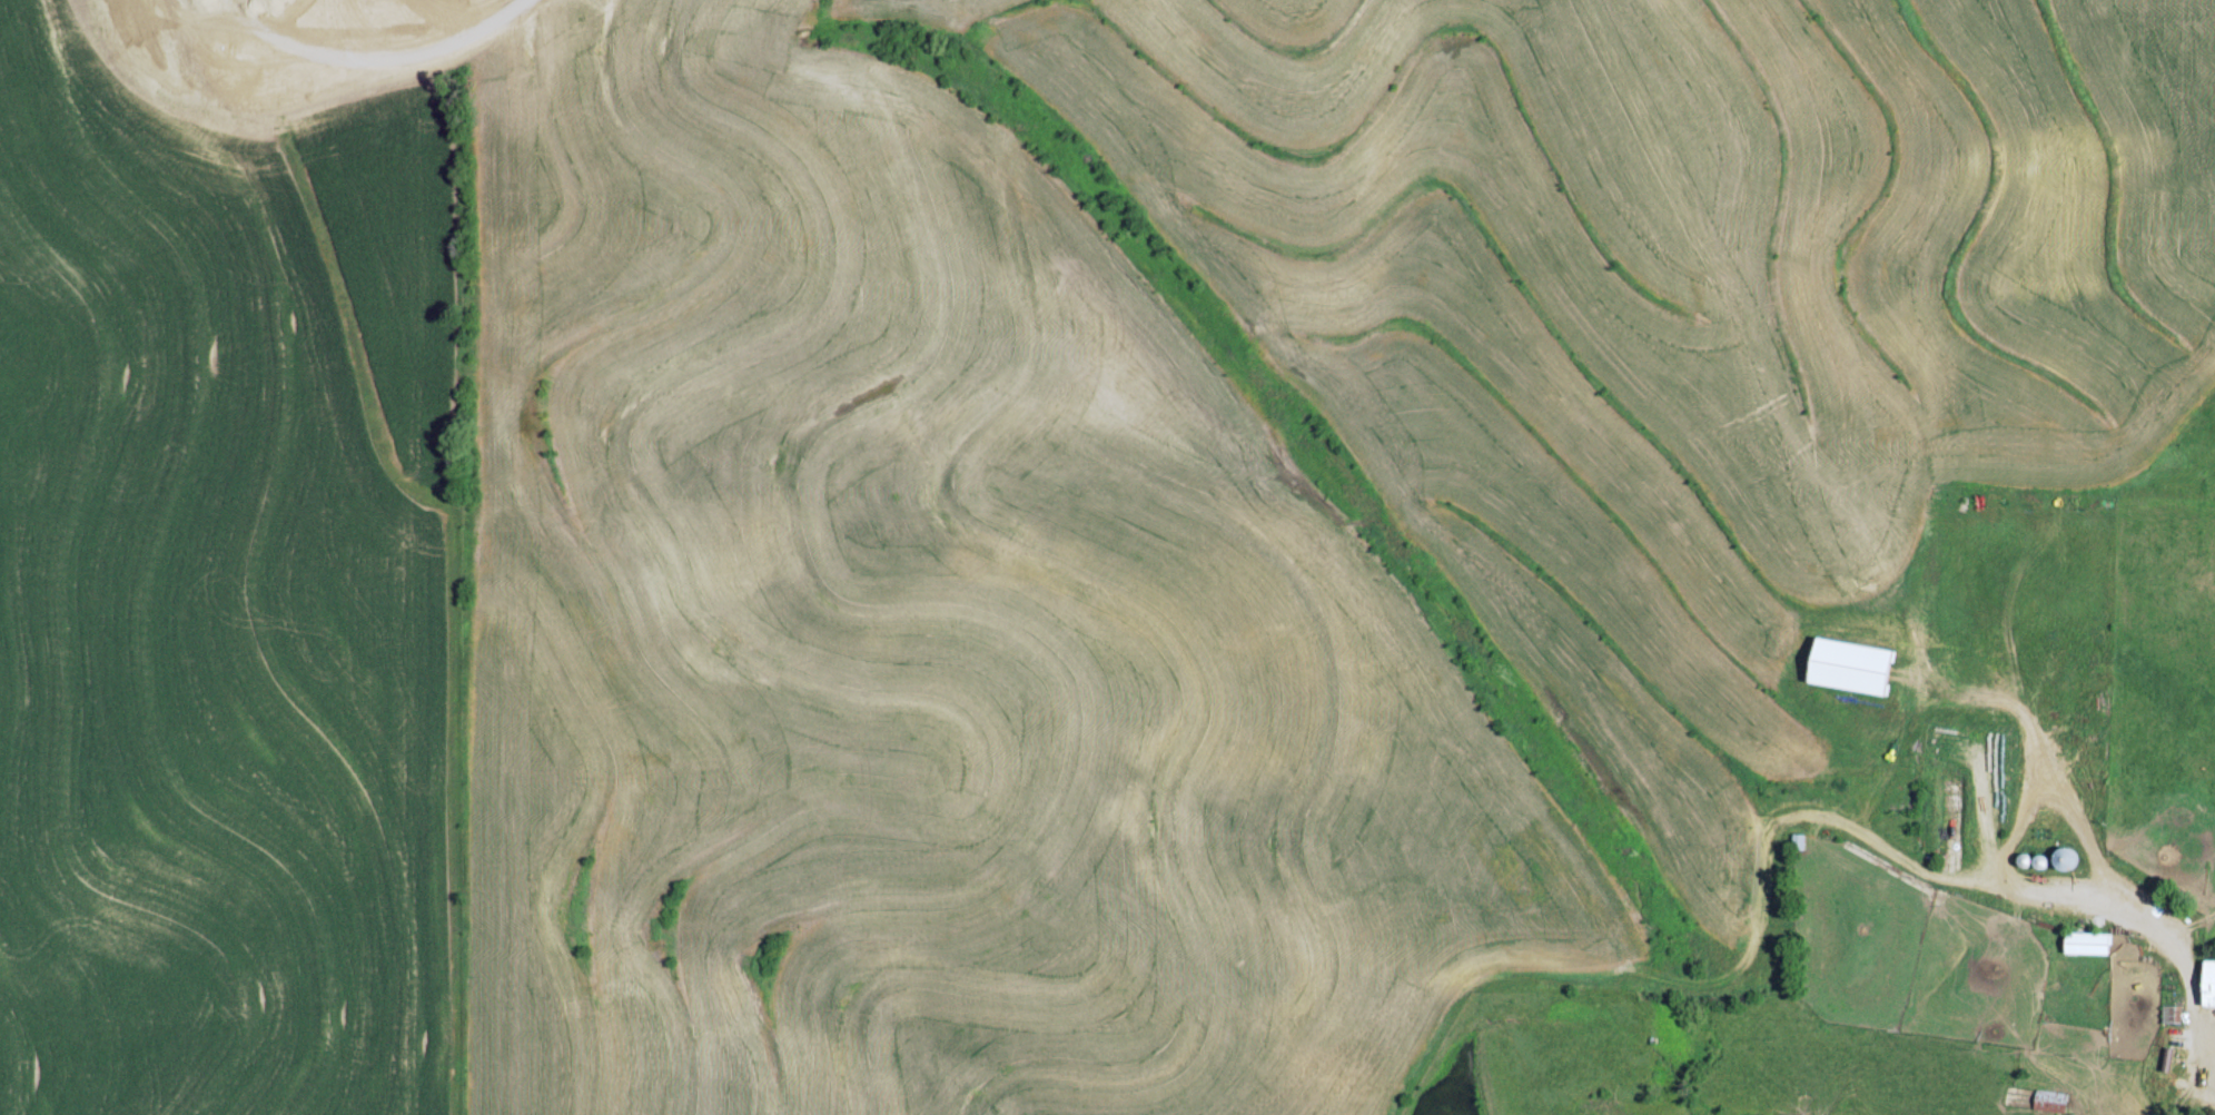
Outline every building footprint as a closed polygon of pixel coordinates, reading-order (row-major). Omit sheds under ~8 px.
[(1940,691),(1925,690),(1925,701),(1939,701),(1940,691)] [(1797,835),(1789,836),(1791,848),(1799,847),(1797,835)] [(2077,859),(2064,844),(2050,857),(2063,871),(2077,859)] [(2108,954),(2108,932),(2064,932),(2064,954),(2108,954)] [(2202,960),(2202,1007),(2214,1007),(2214,960),(2202,960)]
